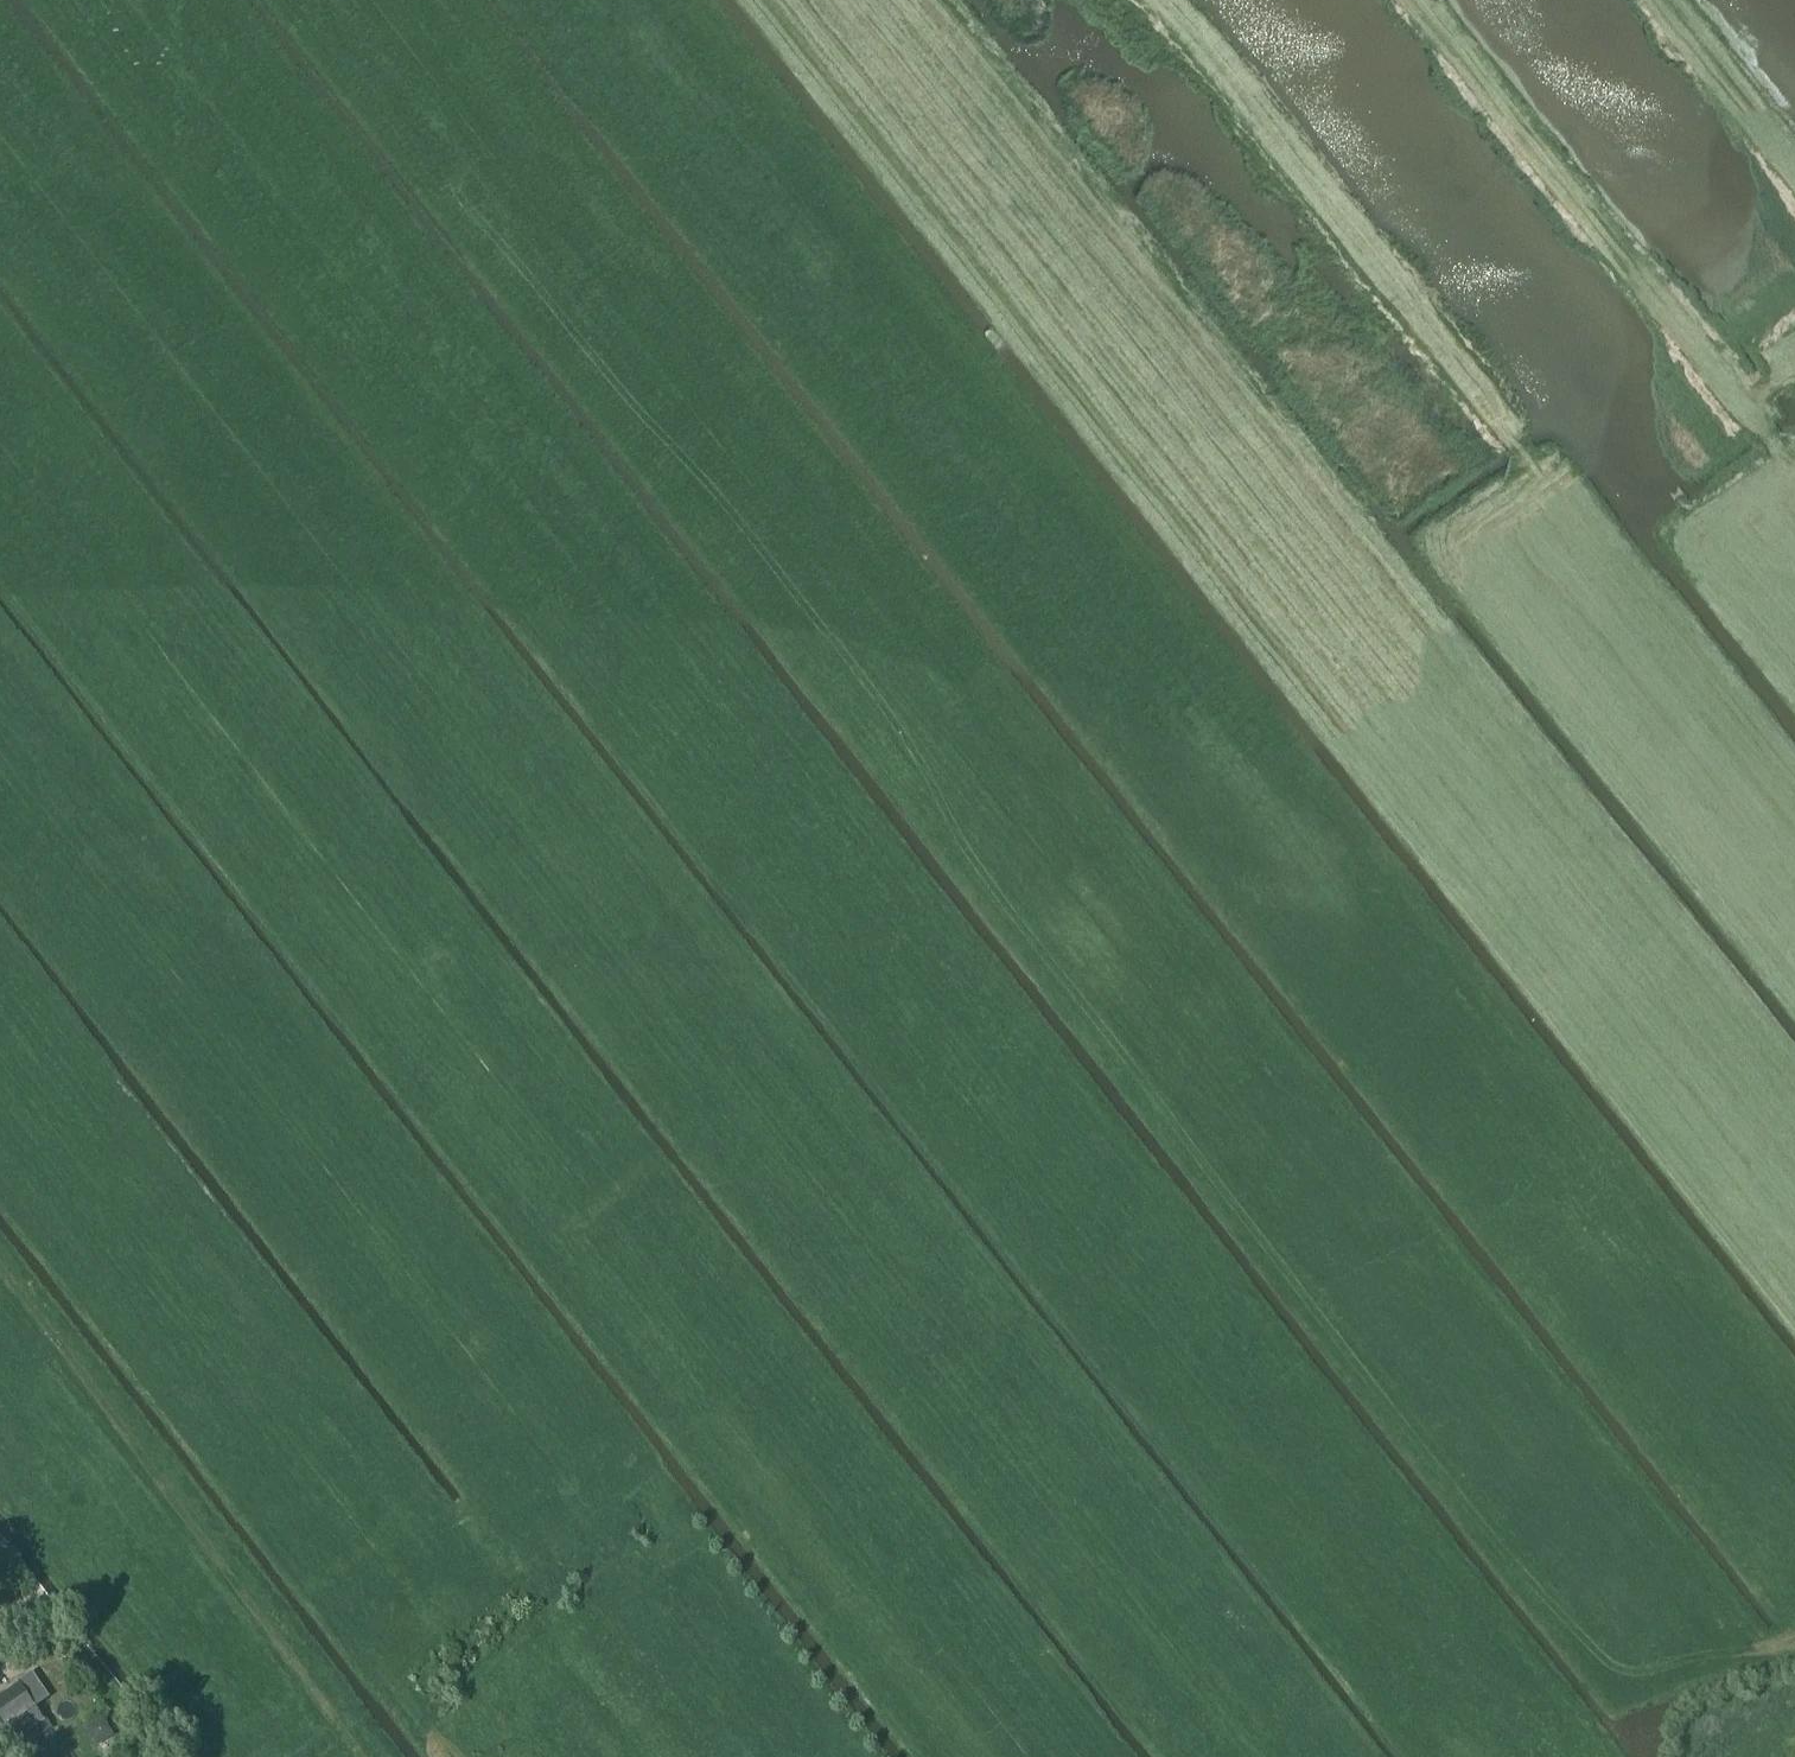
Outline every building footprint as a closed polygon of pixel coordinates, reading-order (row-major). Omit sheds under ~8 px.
[(0,1698),(0,1719),(7,1729),(0,1733),(0,1738),(13,1756),(41,1756),(42,1756),(34,1744),(42,1738),(52,1732),(45,1722),(43,1724),(34,1710),(48,1701),(32,1677),(18,1686),(0,1698)] [(126,1756),(139,1756),(139,1750),(127,1749),(126,1756)]
